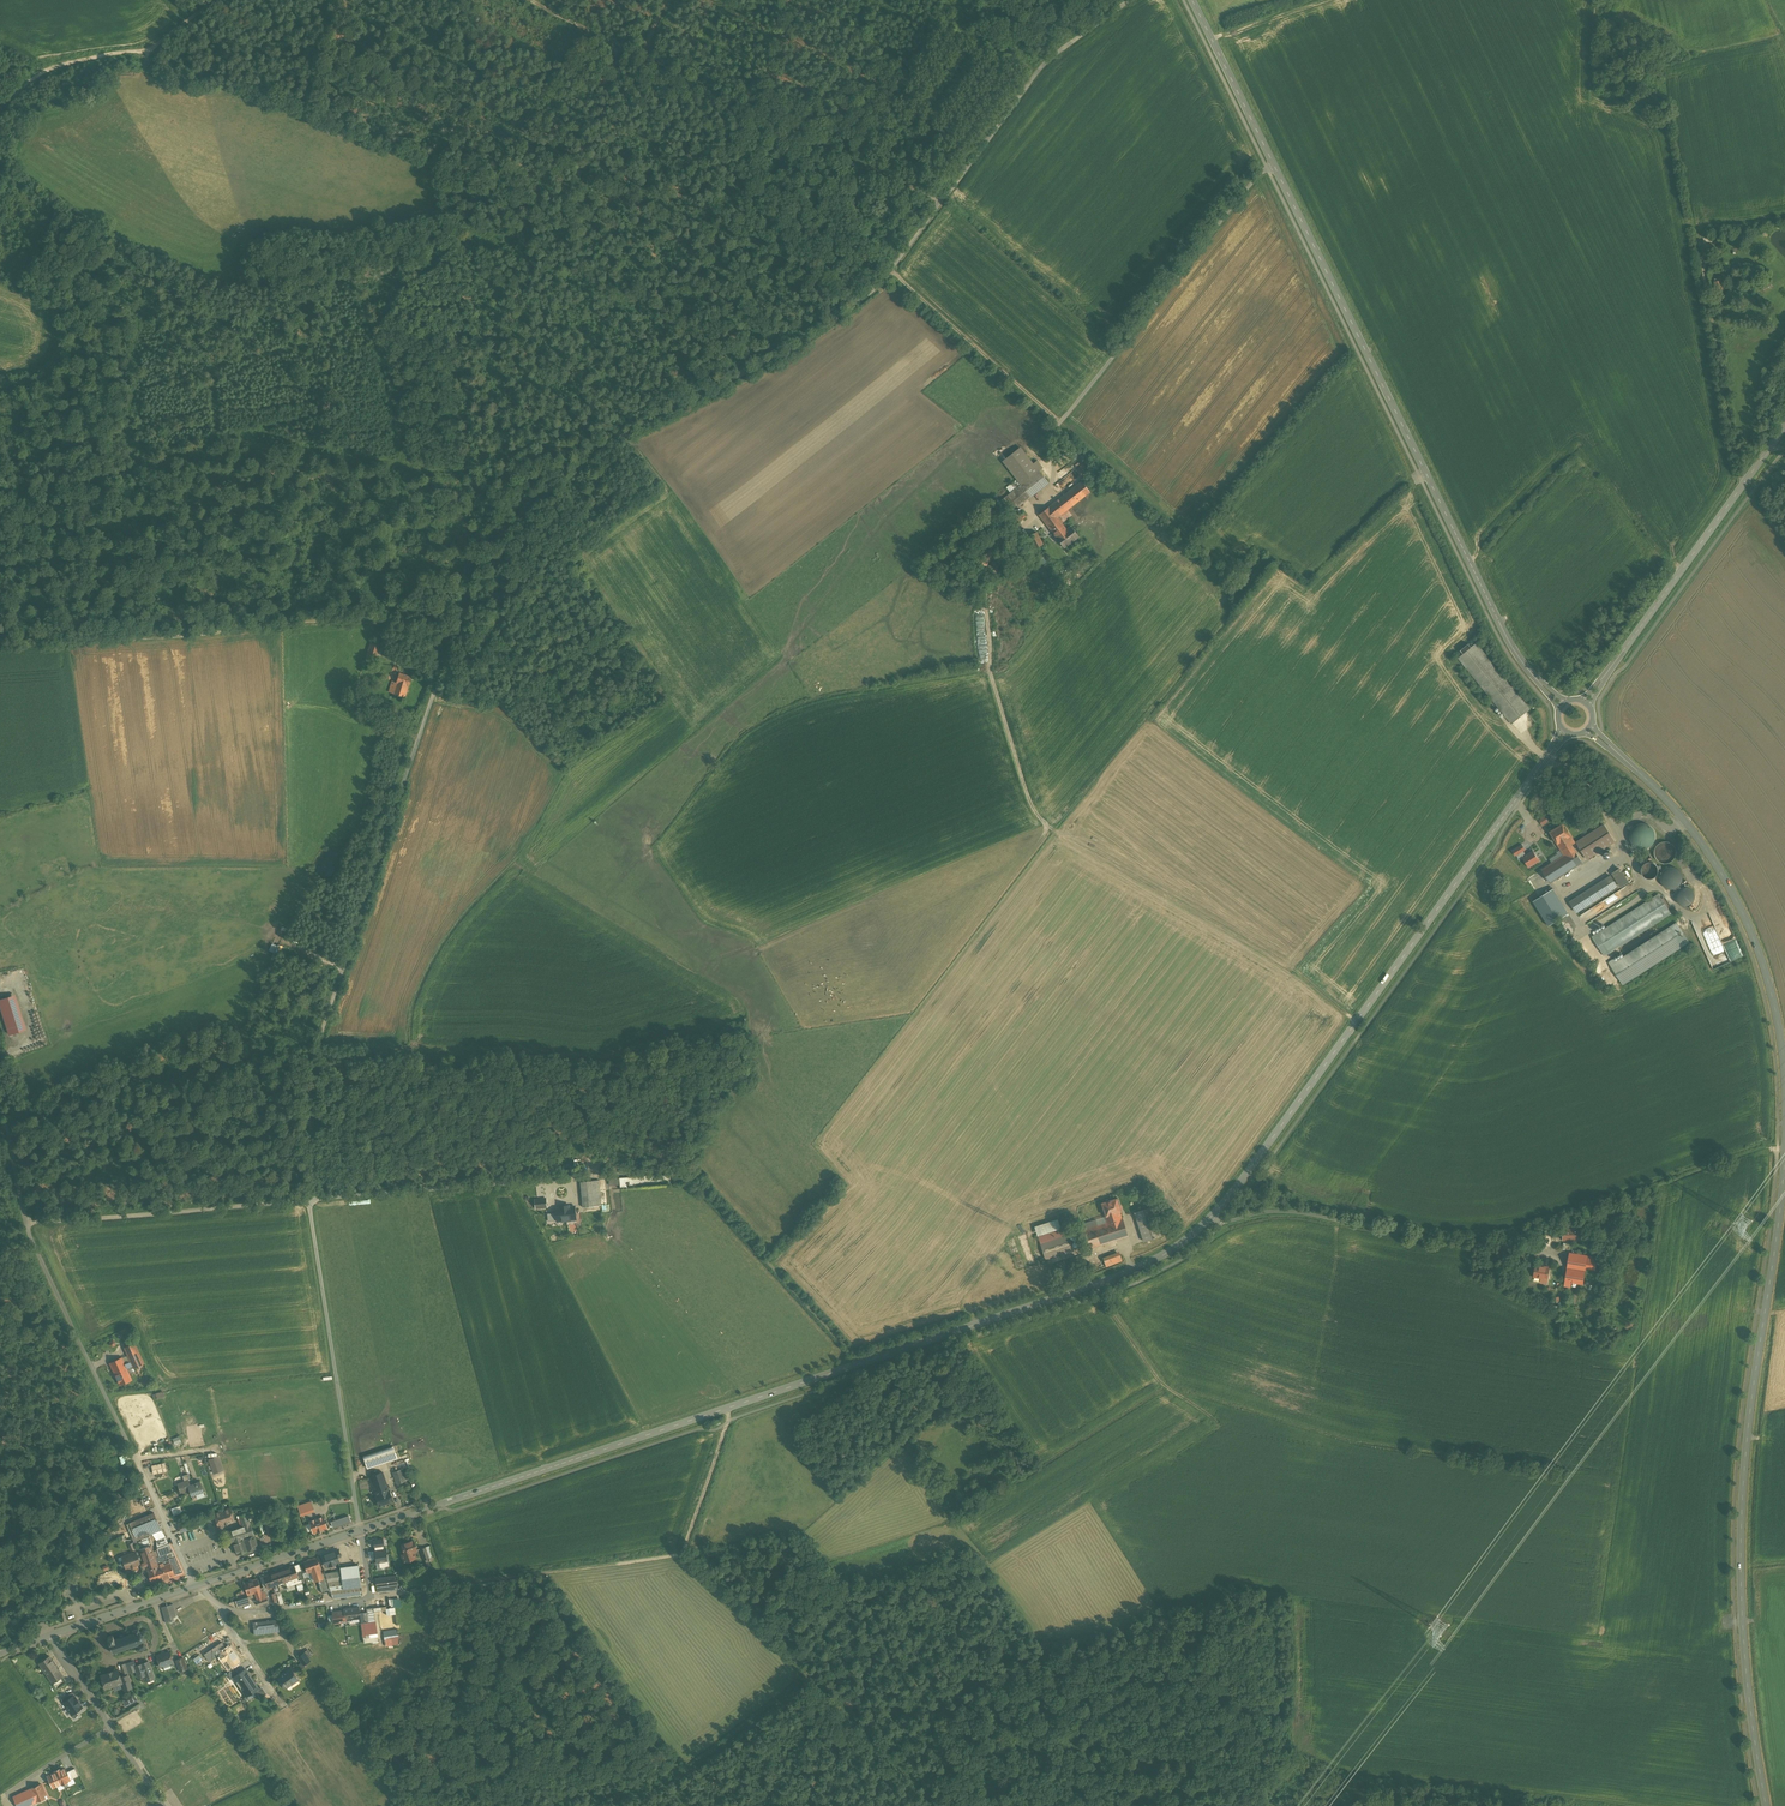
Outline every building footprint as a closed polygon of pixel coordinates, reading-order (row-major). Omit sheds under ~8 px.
[(1708,243),(1708,251),(1717,251),(1717,243),(1708,243)] [(1722,280),(1714,281),(1716,292),(1724,290),(1722,280)] [(1768,281),(1760,287),(1763,292),(1772,286),(1768,281)] [(1037,461),(1033,464),(1020,448),(1003,461),(1017,479),(1006,488),(1011,493),(1006,497),(1015,509),(1049,483),(1039,470),(1042,468),(1037,461)] [(1089,459),(1076,470),(1084,479),(1097,469),(1089,459)] [(1090,492),(1081,481),(1039,515),(1065,548),(1080,536),(1071,525),(1066,529),(1062,523),(1057,518),(1068,509),(1090,492)] [(1015,509),(1006,497),(999,503),(1016,524),(1023,519),(1020,515),(1015,509)] [(1068,509),(1057,518),(1062,523),(1068,518),(1072,515),(1068,509)] [(1037,532),(1029,536),(1035,548),(1036,548),(1043,544),(1037,532)] [(1036,548),(1035,548),(1029,552),(1030,554),(1039,567),(1046,562),(1036,548)] [(371,641),(365,659),(374,662),(380,644),(371,641)] [(1512,724),(1529,709),(1476,644),(1471,648),(1468,644),(1460,650),(1463,654),(1459,658),(1512,724)] [(392,681),(388,692),(405,697),(411,677),(399,673),(396,682),(392,681)] [(396,708),(384,704),(381,713),(388,715),(387,717),(392,719),(396,708)] [(1639,822),(1633,841),(1652,847),(1658,828),(1639,822)] [(1542,869),(1550,883),(1582,862),(1572,845),(1575,842),(1563,823),(1550,832),(1564,855),(1542,869)] [(1604,825),(1577,842),(1587,859),(1614,842),(1604,825)] [(1673,860),(1675,856),(1676,853),(1676,850),(1675,847),(1673,844),(1670,842),(1667,841),(1664,841),(1661,842),(1658,844),(1656,846),(1655,848),(1654,852),(1655,856),(1656,859),(1659,862),(1663,863),(1667,863),(1670,862),(1673,860)] [(1529,868),(1544,860),(1538,849),(1529,854),(1527,850),(1529,848),(1525,843),(1513,849),(1517,856),(1521,854),(1529,868)] [(1643,875),(1646,877),(1649,878),(1652,878),(1655,877),(1657,875),(1658,872),(1658,869),(1657,866),(1655,863),(1651,862),(1648,862),(1645,863),(1643,866),(1642,869),(1642,872),(1643,875)] [(1674,889),(1677,888),(1680,885),(1682,883),(1682,880),(1682,876),(1681,873),(1680,871),(1677,869),(1675,867),(1672,867),(1669,867),(1666,869),(1663,871),(1661,874),(1660,878),(1661,882),(1663,885),(1666,888),(1670,889),(1674,889)] [(1620,869),(1613,873),(1621,886),(1628,881),(1620,869)] [(1568,899),(1570,902),(1611,876),(1609,873),(1568,899)] [(1611,876),(1570,902),(1577,912),(1617,886),(1611,876)] [(1691,904),(1693,901),(1694,899),(1694,896),(1694,893),(1692,890),(1690,888),(1687,887),(1684,887),(1681,888),(1678,890),(1676,893),(1676,896),(1676,900),(1678,903),(1681,905),(1684,906),(1688,906),(1691,904)] [(1553,888),(1540,896),(1555,919),(1568,911),(1553,888)] [(1658,894),(1592,937),(1604,956),(1671,914),(1658,894)] [(1677,923),(1611,965),(1623,984),(1689,942),(1677,923)] [(0,999),(0,1004),(10,1035),(26,1030),(15,995),(0,999)] [(608,1177),(609,1185),(620,1184),(620,1176),(608,1177)] [(599,1180),(581,1182),(583,1207),(602,1205),(599,1180)] [(538,1186),(526,1187),(527,1200),(535,1199),(539,1198),(538,1186)] [(567,1191),(552,1192),(552,1198),(553,1204),(568,1202),(567,1191)] [(535,1199),(536,1208),(547,1207),(546,1198),(539,1199),(539,1198),(535,1199)] [(1105,1216),(1107,1223),(1122,1218),(1120,1212),(1121,1211),(1116,1198),(1102,1203),(1106,1215),(1105,1216)] [(549,1212),(550,1221),(580,1219),(579,1206),(573,1207),(572,1204),(556,1205),(556,1212),(549,1212)] [(1152,1206),(1135,1212),(1144,1241),(1161,1236),(1152,1206)] [(1086,1229),(1083,1230),(1089,1248),(1128,1236),(1123,1218),(1122,1218),(1107,1223),(1104,1223),(1103,1221),(1097,1223),(1096,1220),(1084,1223),(1086,1229)] [(1036,1227),(1038,1235),(1060,1227),(1057,1220),(1036,1227)] [(1038,1235),(1037,1235),(1045,1259),(1074,1250),(1066,1225),(1060,1227),(1038,1235)] [(1563,1228),(1563,1240),(1581,1240),(1581,1228),(1574,1228),(1574,1225),(1566,1225),(1566,1228),(1563,1228)] [(1119,1252),(1103,1258),(1106,1266),(1122,1260),(1119,1252)] [(1570,1252),(1565,1281),(1583,1284),(1585,1268),(1595,1269),(1597,1257),(1570,1252)] [(1549,1267),(1536,1265),(1534,1276),(1539,1277),(1538,1282),(1547,1283),(1549,1267)] [(127,1327),(120,1330),(122,1337),(130,1334),(127,1327)] [(125,1354),(108,1362),(119,1385),(130,1380),(126,1371),(143,1363),(132,1341),(121,1346),(125,1354)] [(179,1436),(172,1439),(175,1444),(181,1442),(179,1436)] [(392,1446),(363,1456),(367,1469),(397,1459),(392,1446)] [(218,1456),(208,1459),(213,1474),(223,1470),(218,1456)] [(164,1463),(151,1465),(153,1474),(166,1471),(164,1463)] [(402,1469),(392,1472),(396,1483),(405,1481),(402,1469)] [(375,1497),(378,1506),(393,1501),(383,1471),(372,1475),(379,1495),(375,1497)] [(198,1474),(176,1482),(179,1491),(188,1488),(191,1497),(204,1492),(198,1474)] [(297,1505),(301,1516),(314,1511),(311,1500),(297,1505)] [(173,1508),(175,1515),(183,1512),(181,1506),(173,1508)] [(222,1511),(213,1513),(218,1527),(235,1521),(231,1508),(222,1511)] [(154,1512),(129,1523),(135,1537),(160,1526),(154,1512)] [(247,1512),(238,1515),(242,1526),(228,1531),(236,1555),(259,1547),(247,1512)] [(323,1515),(310,1520),(314,1532),(327,1527),(323,1515)] [(349,1515),(331,1521),(333,1527),(351,1521),(349,1515)] [(186,1521),(178,1524),(180,1532),(188,1529),(186,1521)] [(414,1535),(400,1539),(405,1556),(417,1552),(414,1545),(417,1544),(414,1535)] [(141,1548),(150,1545),(147,1537),(142,1539),(141,1540),(143,1545),(140,1546),(141,1548)] [(373,1540),(374,1547),(384,1545),(383,1538),(373,1540)] [(169,1543),(157,1548),(157,1549),(159,1555),(156,1557),(156,1558),(155,1559),(150,1545),(141,1548),(139,1549),(142,1555),(137,1556),(137,1557),(139,1564),(140,1566),(141,1565),(143,1572),(142,1572),(142,1573),(139,1573),(139,1575),(140,1578),(141,1579),(144,1578),(146,1586),(153,1584),(153,1582),(183,1572),(182,1570),(183,1569),(182,1567),(181,1567),(180,1567),(180,1566),(180,1565),(181,1565),(180,1562),(179,1562),(178,1562),(178,1561),(178,1560),(177,1558),(176,1558),(175,1555),(174,1552),(173,1552),(173,1551),(173,1550),(173,1549),(172,1546),(171,1545),(170,1544),(169,1543)] [(426,1547),(420,1549),(423,1560),(429,1558),(426,1547)] [(386,1549),(374,1550),(375,1562),(387,1561),(386,1549)] [(335,1550),(321,1555),(325,1567),(339,1562),(335,1550)] [(135,1552),(122,1557),(123,1560),(121,1561),(121,1562),(122,1565),(123,1566),(125,1565),(126,1568),(139,1564),(137,1557),(137,1556),(135,1552)] [(316,1557),(303,1562),(306,1571),(310,1570),(314,1581),(317,1580),(322,1593),(328,1591),(316,1557)] [(357,1562),(339,1564),(340,1571),(325,1573),(333,1598),(361,1594),(357,1562)] [(294,1565),(263,1575),(267,1587),(298,1577),(294,1565)] [(396,1575),(375,1578),(377,1592),(398,1589),(396,1575)] [(257,1577),(242,1582),(246,1595),(253,1592),(258,1606),(268,1602),(263,1586),(261,1587),(257,1577)] [(276,1592),(269,1594),(271,1601),(278,1599),(276,1592)] [(173,1604),(161,1607),(164,1619),(165,1623),(176,1615),(173,1604)] [(343,1610),(331,1611),(333,1624),(347,1623),(346,1620),(360,1618),(359,1605),(342,1607),(343,1610)] [(277,1619),(253,1621),(254,1634),(278,1631),(277,1619)] [(134,1633),(123,1636),(123,1634),(119,1635),(120,1638),(114,1639),(113,1635),(107,1637),(109,1641),(108,1641),(109,1644),(112,1652),(114,1652),(114,1653),(115,1654),(116,1653),(117,1652),(116,1651),(137,1644),(139,1650),(146,1648),(144,1642),(143,1642),(143,1641),(143,1640),(144,1638),(145,1638),(145,1637),(144,1637),(143,1635),(144,1634),(143,1634),(140,1633),(140,1632),(138,1629),(139,1628),(138,1627),(138,1628),(133,1630),(133,1629),(132,1630),(133,1630),(134,1633)] [(385,1630),(386,1645),(400,1644),(399,1629),(385,1630)] [(229,1645),(217,1652),(224,1661),(226,1660),(231,1667),(240,1660),(229,1645)] [(211,1646),(204,1652),(210,1660),(217,1655),(211,1646)] [(299,1655),(304,1665),(312,1661),(310,1655),(312,1654),(310,1650),(299,1655)] [(169,1651),(156,1656),(160,1667),(173,1662),(169,1651)] [(194,1657),(197,1663),(203,1660),(201,1654),(194,1657)] [(49,1656),(39,1663),(53,1683),(63,1676),(49,1656)] [(175,1659),(179,1671),(187,1668),(183,1656),(175,1659)] [(148,1661),(134,1666),(138,1676),(144,1674),(146,1680),(154,1678),(148,1661)] [(258,1687),(244,1667),(235,1673),(232,1669),(222,1675),(227,1682),(233,1678),(245,1696),(258,1687)] [(289,1668),(276,1677),(285,1691),(299,1682),(289,1668)] [(118,1669),(100,1675),(105,1689),(122,1684),(124,1690),(132,1687),(127,1674),(120,1676),(118,1669)] [(264,1687),(258,1690),(262,1697),(267,1693),(264,1687)] [(62,1698),(68,1710),(70,1709),(74,1717),(79,1714),(78,1712),(85,1708),(76,1691),(62,1698)] [(136,1695),(124,1700),(126,1705),(138,1701),(136,1695)] [(55,1772),(47,1776),(53,1787),(62,1783),(62,1784),(67,1782),(66,1781),(70,1779),(66,1771),(65,1768),(60,1770),(60,1769),(55,1771),(55,1772)] [(66,1771),(70,1779),(78,1775),(74,1768),(66,1771)] [(12,1797),(17,1805),(27,1805),(47,1797),(41,1784),(12,1797)]
